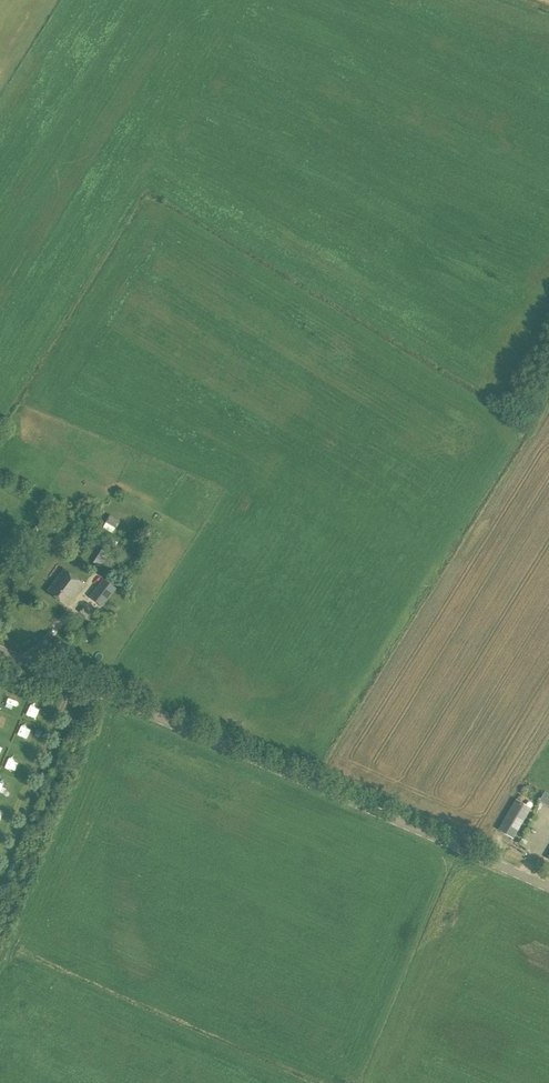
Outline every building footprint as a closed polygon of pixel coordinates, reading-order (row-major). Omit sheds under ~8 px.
[(120,521),(110,515),(105,524),(115,529),(120,521)] [(67,606),(84,584),(64,569),(47,591),(67,606)] [(116,588),(103,578),(89,597),(102,606),(116,588)] [(38,720),(43,707),(36,705),(32,717),(38,720)] [(6,796),(12,784),(0,779),(0,794),(6,796)] [(531,808),(516,799),(498,829),(513,838),(531,808)]
